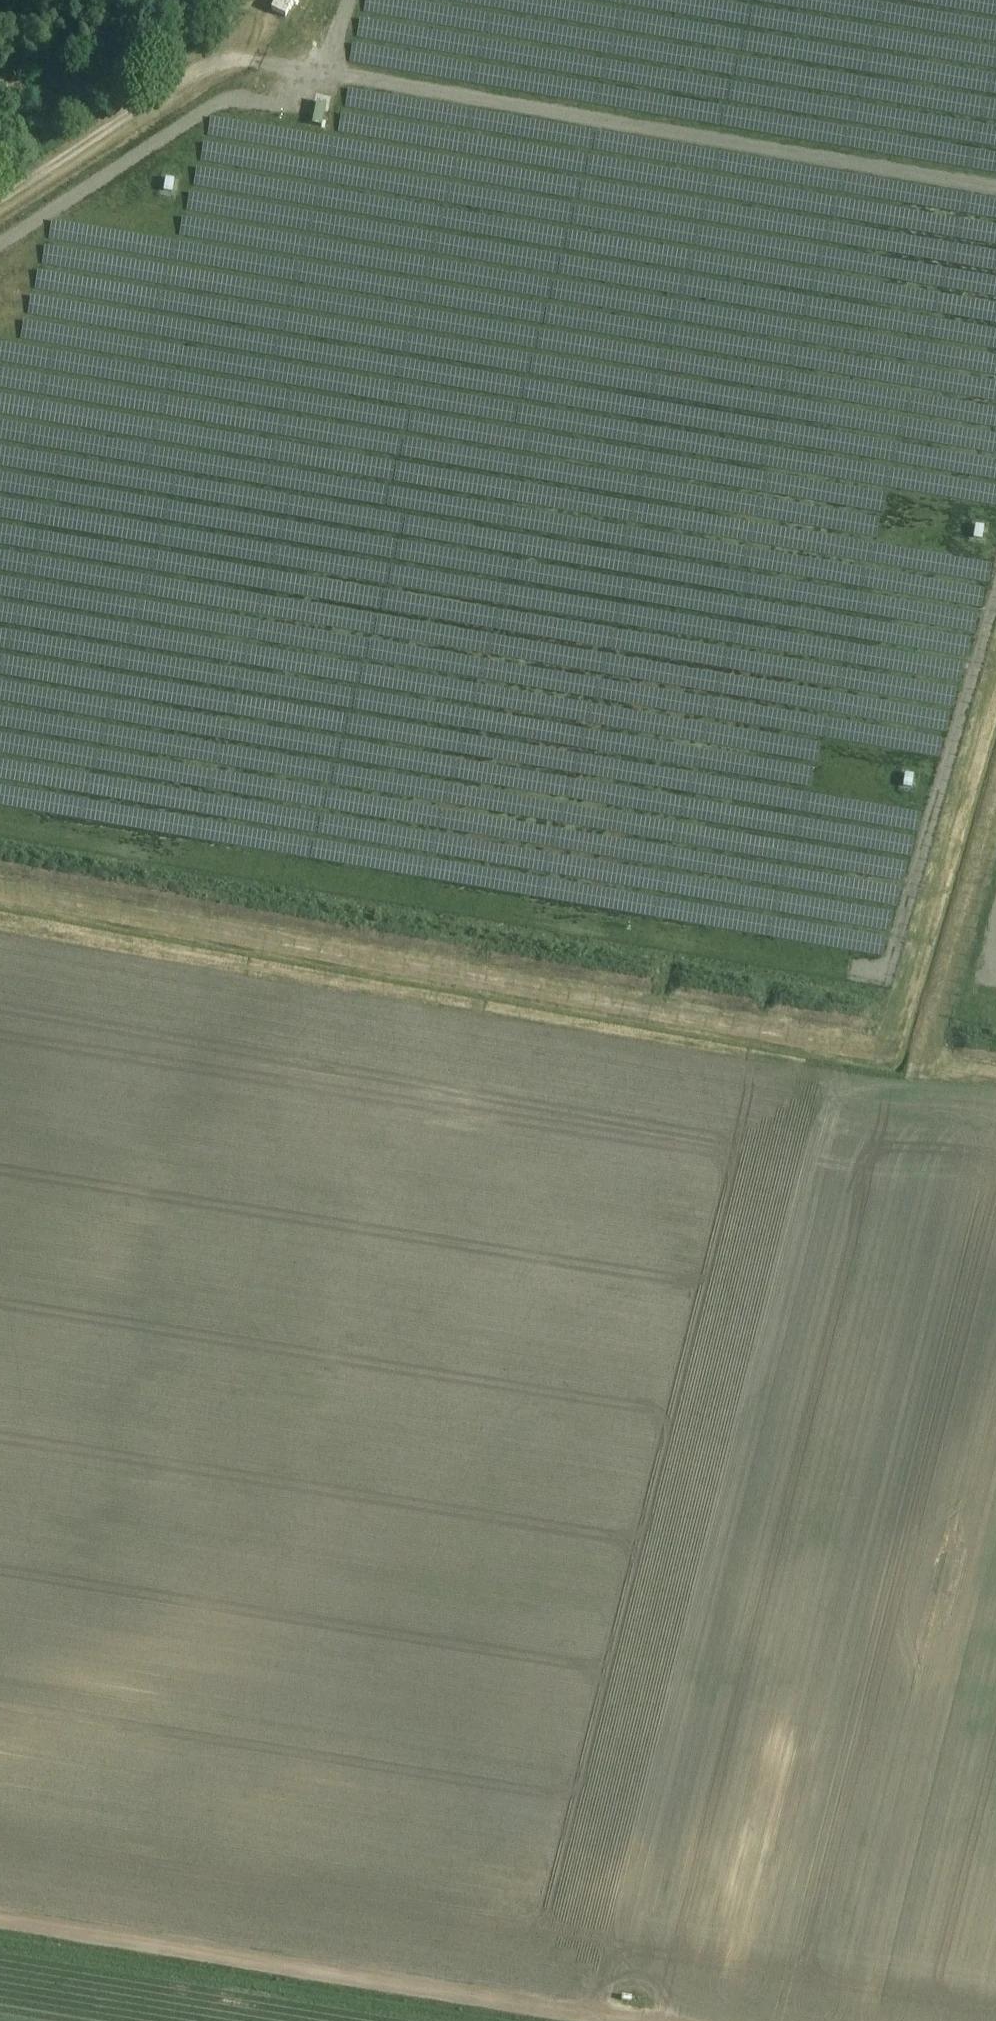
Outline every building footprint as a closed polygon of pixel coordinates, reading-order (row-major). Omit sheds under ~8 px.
[(271,10),(285,17),(293,0),(276,0),(271,10)]
